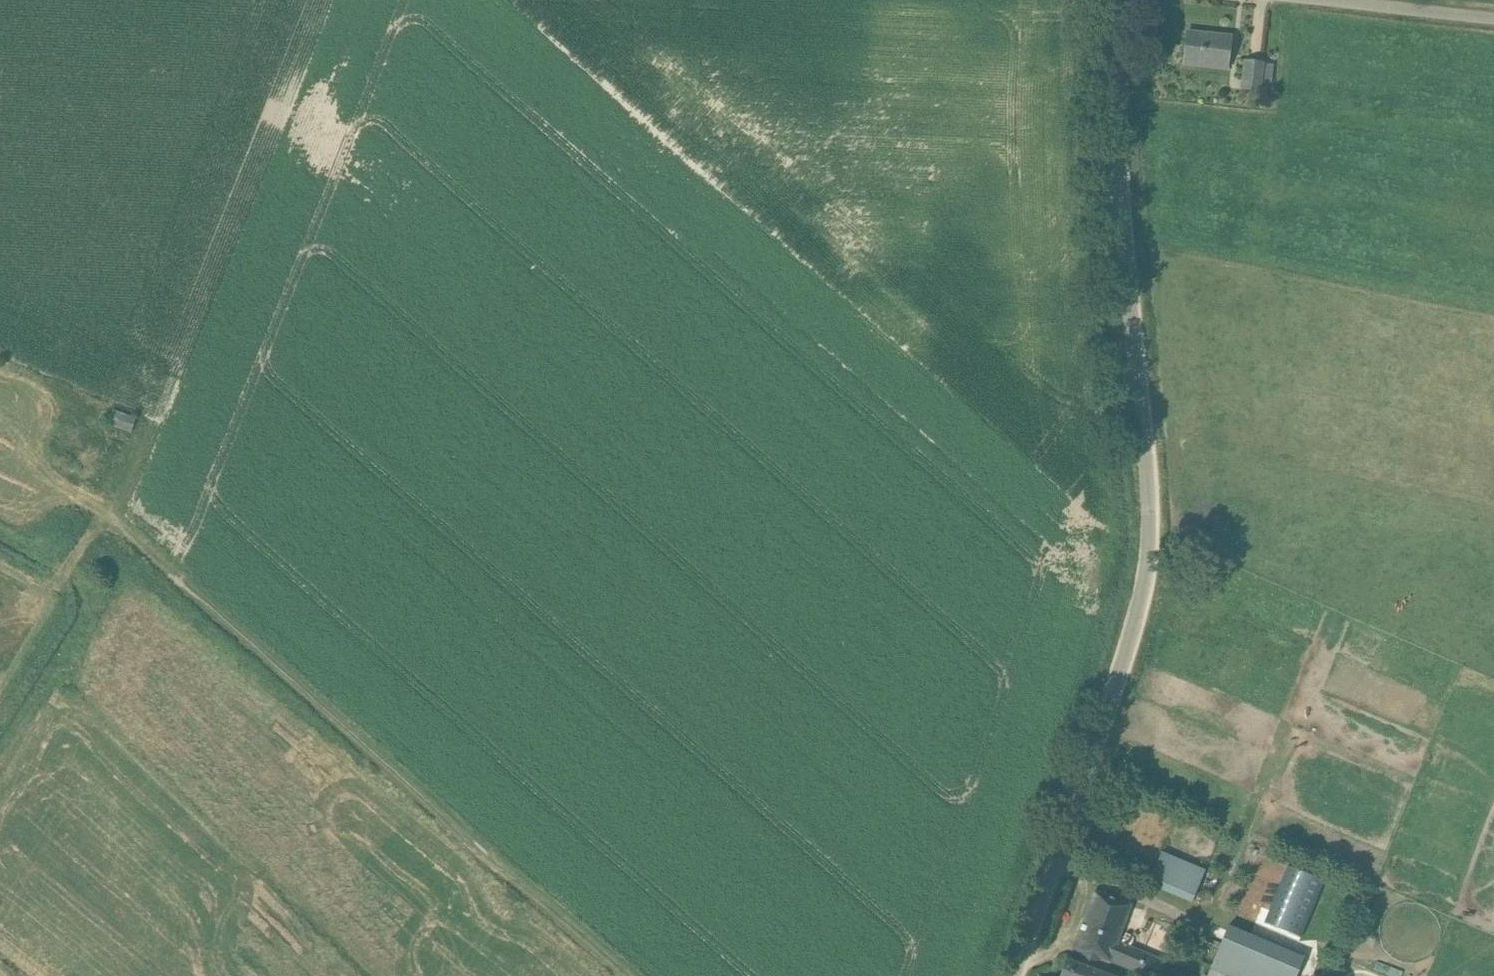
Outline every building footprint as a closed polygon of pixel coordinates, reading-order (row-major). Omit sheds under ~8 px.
[(1207,34),(1187,32),(1184,64),(1228,68),(1231,37),(1215,35),(1215,36),(1207,35),(1207,34)] [(1265,62),(1244,60),(1242,89),(1262,91),(1263,83),(1272,84),(1274,64),(1264,64),(1265,62)] [(108,424),(131,432),(136,419),(113,410),(108,424)] [(1205,870),(1162,852),(1149,885),(1191,903),(1205,870)] [(1261,923),(1300,939),(1324,882),(1285,866),(1261,923)] [(1095,891),(1074,948),(1073,951),(1074,951),(1075,948),(1083,951),(1079,961),(1072,958),(1073,954),(1072,954),(1071,957),(1069,956),(1061,975),(1119,975),(1116,975),(1120,966),(1146,975),(1163,975),(1170,962),(1120,942),(1133,906),(1095,891)] [(1212,966),(1208,975),(1293,975),(1300,958),(1229,927),(1212,966)]
